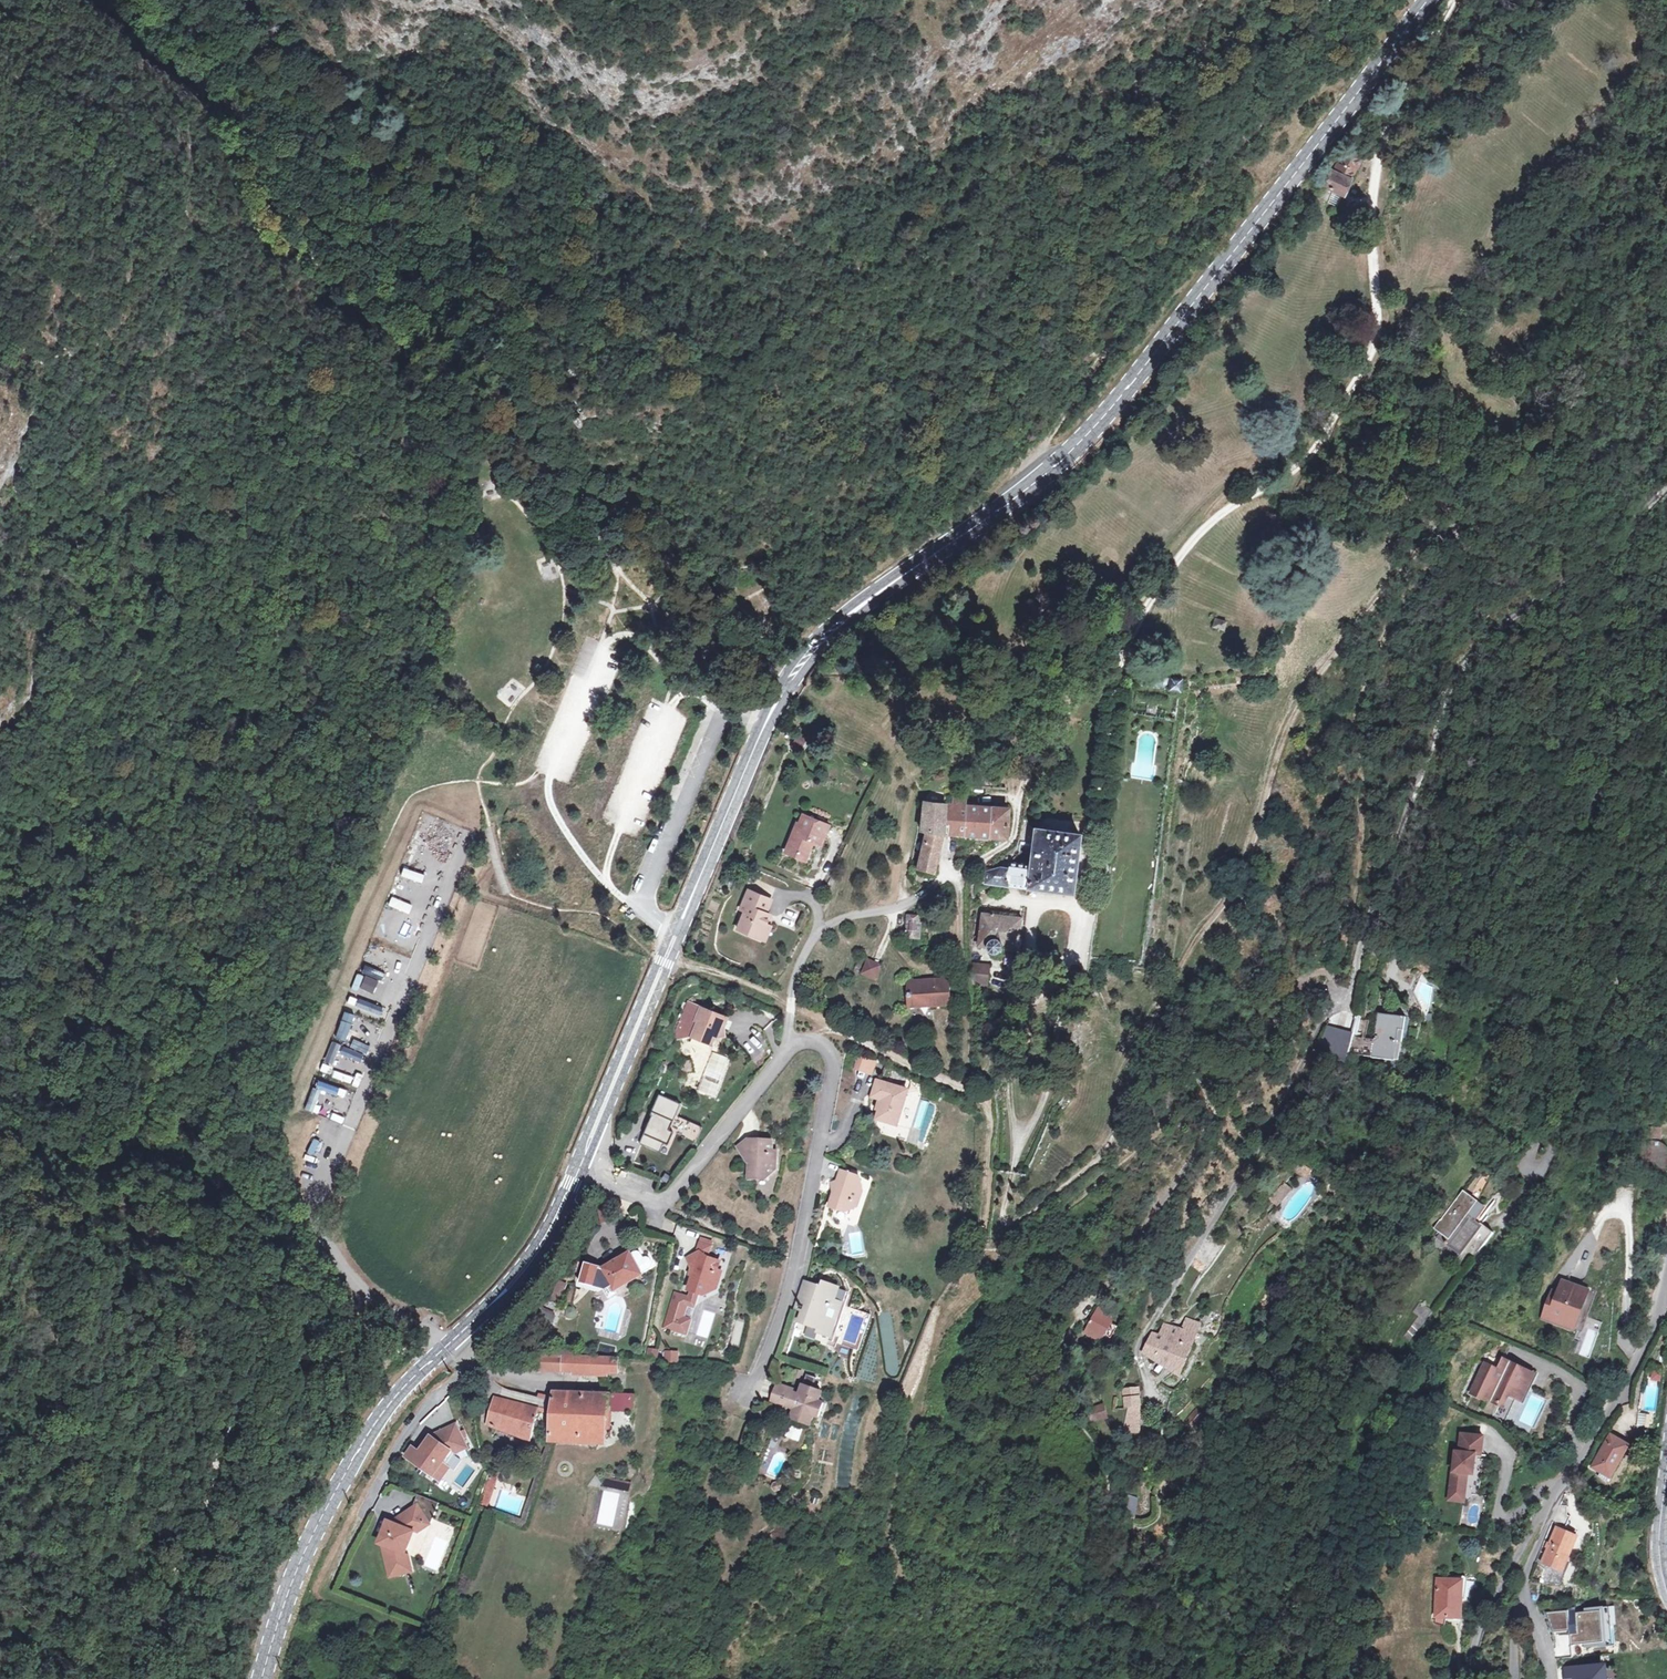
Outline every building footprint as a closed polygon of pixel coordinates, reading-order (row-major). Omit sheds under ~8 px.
[(1360,153),(1347,148),(1341,163),(1337,162),(1332,173),(1328,171),(1316,199),(1329,205),(1331,200),(1328,199),(1332,190),(1343,195),(1360,153)] [(1215,617),(1210,628),(1222,633),(1227,624),(1215,617)] [(1170,690),(1180,692),(1182,680),(1171,678),(1170,690)] [(792,744),(802,747),(805,739),(796,735),(792,744)] [(1009,835),(1008,807),(966,804),(966,794),(948,792),(947,801),(923,800),(923,815),(921,829),(926,831),(918,866),(933,870),(936,856),(959,857),(963,834),(1008,838),(1009,835)] [(797,820),(785,843),(796,849),(796,850),(796,852),(797,853),(798,854),(800,855),(801,855),(803,855),(804,854),(805,854),(806,853),(806,852),(806,850),(806,849),(806,848),(811,837),(821,842),(830,824),(806,811),(800,822),(797,820)] [(1016,841),(1015,843),(1031,845),(1027,864),(1010,862),(1008,870),(1001,869),(985,870),(983,883),(1072,895),(1079,834),(1020,825),(1018,837),(1016,841)] [(403,869),(401,878),(422,883),(424,874),(403,869)] [(739,926),(759,937),(766,922),(772,912),(767,909),(773,897),(752,888),(742,907),(747,910),(739,926)] [(409,914),(412,905),(391,897),(388,906),(409,914)] [(1019,950),(1023,918),(985,914),(985,921),(982,945),(989,947),(989,949),(990,951),(991,953),(992,954),(993,955),(995,956),(997,956),(998,956),(1000,956),(1001,956),(1002,955),(1003,954),(1005,952),(1005,951),(1006,950),(1019,950)] [(909,915),(907,939),(920,940),(922,916),(909,915)] [(766,922),(759,937),(765,940),(772,926),(766,922)] [(875,979),(881,965),(867,958),(861,972),(875,979)] [(972,973),(991,974),(992,966),(973,964),(972,973)] [(378,985),(382,974),(370,969),(367,976),(357,972),(350,992),(380,1003),(386,987),(378,985)] [(991,985),(991,974),(972,973),(971,984),(991,985)] [(952,982),(908,981),(910,1008),(911,1009),(913,1009),(915,1008),(915,1006),(915,1004),(952,1004),(952,982)] [(347,1005),(379,1016),(382,1007),(350,995),(347,1005)] [(681,1024),(681,1033),(692,1030),(695,1016),(693,1014),(698,1003),(684,997),(677,1015),(682,1019),(681,1024)] [(695,1016),(692,1030),(710,1038),(713,1032),(722,1029),(721,1020),(724,1013),(698,1003),(693,1014),(695,1016)] [(337,1041),(348,1043),(352,1014),(341,1013),(337,1041)] [(1398,1062),(1402,1030),(1407,1031),(1408,1017),(1379,1014),(1373,1058),(1398,1062)] [(673,1023),(675,1035),(681,1033),(681,1024),(682,1019),(677,1015),(673,1023)] [(1365,1034),(1367,1021),(1357,1019),(1355,1032),(1365,1034)] [(1318,1051),(1346,1066),(1355,1049),(1335,1039),(1334,1041),(1325,1037),(1318,1051)] [(323,1061),(331,1065),(340,1045),(332,1042),(323,1061)] [(867,1067),(872,1057),(859,1051),(855,1061),(867,1067)] [(343,1061),(341,1069),(352,1072),(354,1063),(343,1061)] [(897,1120),(908,1090),(897,1086),(899,1081),(878,1075),(874,1088),(882,1090),(878,1102),(880,1103),(877,1113),(897,1120)] [(320,1090),(352,1102),(355,1094),(316,1080),(305,1110),(312,1112),(320,1090)] [(897,1086),(908,1090),(909,1085),(899,1081),(897,1086)] [(678,1105),(659,1096),(651,1115),(653,1116),(642,1143),(658,1150),(661,1143),(666,1145),(671,1133),(667,1131),(678,1105)] [(1662,1136),(1663,1125),(1648,1124),(1648,1135),(1662,1136)] [(769,1175),(780,1167),(781,1150),(779,1150),(778,1137),(759,1136),(756,1132),(743,1142),(755,1156),(753,1174),(769,1175)] [(314,1155),(319,1142),(312,1139),(307,1153),(314,1155)] [(1650,1139),(1649,1140),(1641,1145),(1636,1157),(1639,1167),(1647,1174),(1657,1176),(1665,1174),(1666,1171),(1666,1143),(1661,1140),(1650,1139)] [(622,1175),(625,1168),(618,1166),(616,1172),(622,1175)] [(625,1168),(622,1175),(628,1178),(631,1171),(625,1168)] [(844,1208),(845,1204),(854,1207),(857,1199),(862,1201),(867,1186),(862,1184),(865,1174),(846,1168),(834,1205),(844,1208)] [(1303,1171),(1297,1178),(1308,1186),(1313,1179),(1303,1171)] [(1520,1175),(1520,1173),(1509,1182),(1517,1193),(1525,1185),(1520,1175)] [(1292,1196),(1286,1191),(1272,1206),(1278,1212),(1292,1196)] [(1469,1196),(1438,1223),(1443,1229),(1441,1232),(1467,1261),(1492,1239),(1480,1225),(1488,1218),(1469,1196)] [(1321,1201),(1316,1198),(1313,1205),(1318,1208),(1321,1201)] [(701,1252),(707,1258),(711,1244),(700,1240),(695,1255),(701,1252)] [(609,1289),(615,1285),(618,1289),(654,1266),(655,1262),(655,1261),(655,1260),(654,1259),(653,1257),(651,1255),(650,1254),(646,1256),(644,1255),(643,1253),(640,1251),(636,1250),(606,1269),(588,1263),(582,1282),(609,1289)] [(701,1252),(695,1255),(686,1258),(691,1269),(688,1277),(693,1279),(688,1291),(699,1294),(705,1297),(717,1291),(723,1276),(718,1273),(721,1263),(708,1259),(707,1258),(701,1252)] [(812,1283),(806,1297),(815,1299),(809,1313),(808,1322),(825,1329),(833,1324),(839,1326),(846,1306),(838,1302),(842,1291),(843,1288),(829,1283),(827,1287),(812,1283)] [(1550,1294),(1539,1321),(1562,1330),(1565,1322),(1571,1325),(1580,1302),(1573,1299),(1576,1292),(1554,1283),(1550,1294)] [(555,1297),(562,1299),(565,1285),(558,1284),(555,1297)] [(699,1294),(688,1291),(688,1296),(675,1292),(664,1328),(686,1335),(690,1320),(684,1319),(688,1307),(694,1309),(699,1294)] [(838,1302),(846,1306),(839,1326),(835,1336),(834,1340),(838,1341),(855,1295),(842,1291),(838,1302)] [(1550,1294),(1542,1291),(1532,1318),(1539,1321),(1550,1294)] [(1576,1292),(1573,1299),(1580,1302),(1583,1294),(1576,1292)] [(801,1310),(809,1313),(815,1299),(806,1297),(801,1310)] [(1101,1310),(1101,1311),(1100,1311),(1090,1332),(1090,1334),(1090,1335),(1090,1336),(1091,1338),(1092,1339),(1093,1340),(1095,1340),(1097,1341),(1099,1340),(1100,1339),(1101,1339),(1101,1338),(1114,1334),(1117,1327),(1112,1318),(1113,1317),(1113,1316),(1113,1314),(1113,1313),(1113,1312),(1112,1311),(1111,1309),(1110,1308),(1109,1308),(1107,1307),(1105,1308),(1104,1308),(1102,1309),(1101,1310)] [(859,1310),(857,1315),(871,1319),(872,1315),(859,1310)] [(1206,1325),(1212,1316),(1203,1310),(1197,1319),(1206,1325)] [(882,1348),(902,1346),(898,1311),(878,1313),(882,1348)] [(1181,1374),(1196,1346),(1202,1327),(1189,1321),(1185,1331),(1166,1326),(1162,1337),(1155,1334),(1146,1353),(1181,1374)] [(1565,1322),(1562,1330),(1568,1332),(1571,1325),(1565,1322)] [(835,1336),(839,1326),(833,1324),(825,1329),(824,1332),(835,1336)] [(658,1351),(648,1349),(647,1360),(657,1361),(658,1351)] [(679,1352),(665,1352),(665,1365),(679,1365),(679,1352)] [(556,1371),(558,1356),(546,1356),(545,1371),(556,1371)] [(558,1356),(556,1371),(564,1371),(565,1357),(558,1356)] [(606,1358),(565,1357),(564,1371),(621,1374),(621,1369),(605,1368),(606,1358)] [(605,1368),(621,1369),(621,1359),(606,1358),(605,1368)] [(1482,1365),(1468,1395),(1481,1401),(1483,1398),(1497,1405),(1504,1390),(1520,1398),(1524,1391),(1521,1390),(1528,1375),(1500,1361),(1495,1372),(1482,1365)] [(1652,1371),(1651,1382),(1664,1383),(1664,1372),(1652,1371)] [(1528,1375),(1521,1390),(1524,1391),(1531,1376),(1528,1375)] [(903,1380),(902,1390),(912,1391),(912,1380),(903,1380)] [(790,1421),(813,1431),(817,1421),(820,1422),(827,1405),(822,1403),(825,1395),(819,1392),(803,1386),(799,1395),(793,1393),(795,1391),(778,1384),(769,1407),(787,1414),(789,1410),(794,1412),(790,1421)] [(1497,1405),(1490,1418),(1501,1423),(1512,1400),(1518,1403),(1520,1398),(1504,1390),(1497,1405)] [(608,1442),(610,1414),(611,1398),(611,1395),(557,1391),(557,1401),(554,1438),(608,1442)] [(1130,1400),(1130,1410),(1142,1410),(1140,1392),(1128,1393),(1128,1400),(1130,1400)] [(610,1414),(634,1416),(636,1399),(611,1398),(610,1414)] [(532,1443),(542,1415),(498,1399),(488,1427),(532,1443)] [(1109,1418),(1104,1405),(1092,1410),(1097,1422),(1109,1418)] [(1142,1410),(1130,1410),(1127,1410),(1125,1433),(1141,1434),(1142,1410)] [(1196,1429),(1206,1419),(1203,1417),(1205,1415),(1200,1410),(1188,1422),(1196,1429)] [(1639,1415),(1639,1427),(1652,1428),(1652,1415),(1639,1415)] [(456,1425),(434,1435),(420,1455),(412,1449),(406,1457),(440,1481),(449,1470),(442,1465),(452,1451),(457,1454),(468,1449),(456,1425)] [(1605,1479),(1625,1446),(1605,1434),(1586,1468),(1605,1479)] [(1483,1439),(1461,1436),(1459,1454),(1455,1454),(1453,1473),(1452,1473),(1449,1494),(1463,1496),(1466,1476),(1472,1477),(1474,1462),(1471,1462),(1472,1457),(1475,1457),(1475,1452),(1481,1452),(1483,1439)] [(492,1472),(489,1482),(497,1484),(500,1473),(498,1473),(495,1472),(492,1472)] [(624,1483),(625,1477),(612,1474),(612,1481),(624,1483)] [(624,1483),(612,1481),(605,1480),(604,1487),(623,1490),(624,1483)] [(484,1498),(492,1500),(497,1484),(489,1482),(484,1498)] [(1135,1521),(1138,1500),(1123,1494),(1116,1510),(1135,1521)] [(1449,1494),(1448,1501),(1462,1504),(1463,1496),(1449,1494)] [(439,1504),(418,1496),(415,1507),(388,1524),(381,1544),(391,1578),(412,1572),(407,1556),(414,1535),(430,1525),(439,1504)] [(489,1508),(492,1500),(484,1498),(481,1505),(489,1508)] [(1558,1571),(1573,1535),(1553,1526),(1538,1562),(1558,1571)] [(1458,1620),(1458,1581),(1430,1581),(1430,1620),(1458,1620)] [(1567,1613),(1548,1614),(1554,1632),(1568,1633),(1567,1613)] [(1603,1613),(1579,1615),(1580,1637),(1570,1637),(1571,1647),(1605,1644),(1603,1613)] [(1564,1668),(1564,1678),(1609,1678),(1608,1667),(1564,1668)]
